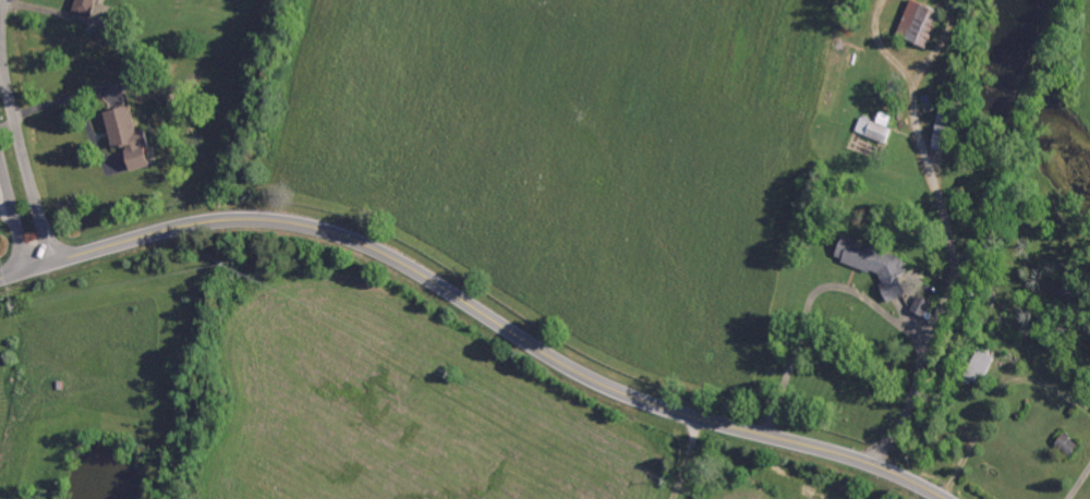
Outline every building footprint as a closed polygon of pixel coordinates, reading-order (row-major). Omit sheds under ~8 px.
[(75,11),(93,15),(97,0),(77,0),(75,11)] [(928,49),(945,13),(917,0),(913,0),(897,34),(928,49)] [(114,148),(127,146),(132,170),(154,166),(146,129),(138,131),(133,106),(107,111),(114,148)] [(958,125),(960,112),(939,110),(938,123),(958,125)] [(854,131),(885,144),(896,117),(882,111),(877,122),(861,116),(854,131)] [(957,126),(939,124),(936,148),(954,150),(957,126)] [(907,294),(902,281),(908,265),(905,258),(843,236),(835,259),(869,272),(871,271),(882,275),(880,282),(888,302),(907,294)] [(913,310),(927,315),(932,299),(918,294),(913,310)] [(995,355),(975,348),(965,379),(984,386),(995,355)] [(1055,443),(1071,455),(1079,445),(1064,432),(1055,443)]
